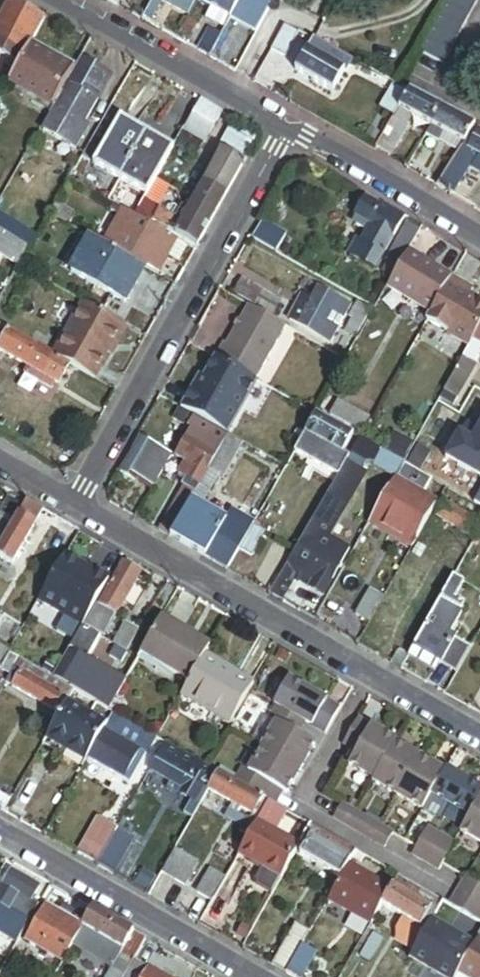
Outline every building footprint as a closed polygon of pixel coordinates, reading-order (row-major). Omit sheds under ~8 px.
[(194,0),(173,0),(172,1),(190,11),(195,1),(194,0)] [(242,0),(198,0),(197,2),(212,10),(231,20),(242,0)] [(276,2),(273,0),(242,0),(231,20),(230,22),(257,37),(276,2)] [(479,2),(479,0),(450,0),(421,52),(445,65),(479,2)] [(45,22),(11,3),(0,22),(0,42),(26,56),(31,47),(45,22)] [(152,4),(142,21),(148,25),(158,7),(152,4)] [(231,20),(212,10),(207,20),(226,30),(230,22),(231,20)] [(196,23),(190,19),(183,32),(190,36),(196,23)] [(287,59),(300,34),(286,26),(273,51),(287,59)] [(199,53),(210,59),(218,44),(213,41),(207,38),(199,53)] [(352,62),(314,41),(297,73),(335,93),(352,62)] [(20,67),(26,56),(0,42),(0,55),(20,67)] [(20,67),(10,85),(54,109),(67,86),(75,72),(31,47),(26,56),(20,67)] [(80,63),(75,72),(67,86),(70,88),(54,117),(44,134),(76,152),(88,130),(84,127),(110,80),(80,63)] [(67,86),(54,109),(50,115),(54,117),(70,88),(67,86)] [(393,87),(381,108),(394,116),(406,95),(393,87)] [(443,110),(411,93),(377,149),(391,157),(408,129),(399,124),(404,115),(432,130),(443,110)] [(222,114),(202,102),(185,132),(205,143),(222,114)] [(475,130),(476,127),(443,110),(432,130),(445,137),(464,147),(475,130)] [(95,168),(147,198),(173,152),(121,122),(95,168)] [(221,155),(243,167),(251,152),(247,136),(232,128),(218,153),(221,155)] [(445,137),(432,130),(426,139),(440,146),(445,137)] [(475,130),(464,147),(458,156),(438,187),(453,197),(478,157),(479,158),(479,132),(475,130)] [(445,137),(440,146),(458,156),(464,147),(445,137)] [(89,146),(81,160),(91,166),(99,151),(89,146)] [(233,186),(243,167),(221,155),(211,173),(233,186)] [(165,214),(161,212),(144,203),(135,219),(164,236),(166,231),(197,249),(233,186),(211,173),(190,210),(186,208),(182,209),(181,212),(174,208),(168,209),(165,214)] [(124,213),(98,198),(93,208),(119,223),(124,213)] [(405,218),(383,206),(381,210),(365,201),(356,219),(360,221),(357,228),(367,234),(362,244),(384,256),(405,218)] [(75,218),(55,207),(50,216),(70,228),(75,218)] [(164,236),(135,219),(124,213),(119,223),(106,245),(158,275),(167,259),(177,243),(164,236)] [(0,217),(0,235),(29,252),(37,238),(27,232),(0,217)] [(287,238),(263,225),(253,242),(277,255),(287,238)] [(401,266),(408,253),(420,232),(410,226),(390,260),(401,266)] [(195,253),(197,249),(166,231),(164,236),(177,243),(190,251),(195,253)] [(0,235),(0,256),(3,258),(20,268),(29,252),(0,235)] [(126,305),(146,270),(91,240),(71,275),(126,305)] [(376,270),(384,256),(362,244),(356,241),(348,255),(376,270)] [(181,267),(190,251),(177,243),(167,259),(181,267)] [(408,253),(401,266),(393,280),(386,292),(430,317),(452,278),(408,253)] [(382,274),(393,280),(401,266),(390,260),(382,274)] [(452,278),(430,317),(426,325),(469,349),(473,341),(479,330),(479,304),(469,297),(473,290),(452,278)] [(279,303),(242,282),(235,295),(271,316),(279,303)] [(352,309),(319,290),(299,326),(332,344),(352,309)] [(363,326),(371,311),(358,304),(350,318),(354,320),(363,326)] [(95,381),(125,329),(84,305),(54,357),(70,367),(95,381)] [(223,344),(215,359),(216,360),(256,382),(286,329),(248,308),(226,346),(223,344)] [(363,326),(354,320),(346,335),(355,340),(363,326)] [(54,357),(5,329),(2,333),(3,334),(8,336),(0,350),(0,352),(29,369),(26,375),(51,390),(55,384),(59,386),(70,367),(54,357)] [(475,365),(479,356),(479,345),(473,341),(469,349),(463,359),(475,365)] [(463,359),(444,392),(457,400),(477,366),(475,365),(463,359)] [(256,382),(216,360),(205,379),(198,391),(194,388),(181,411),(192,416),(194,418),(226,436),(256,382)] [(200,377),(194,388),(198,391),(205,379),(200,377)] [(368,420),(338,403),(330,417),(360,435),(368,420)] [(187,426),(192,416),(181,411),(179,409),(174,418),(187,426)] [(344,457),(355,437),(315,415),(293,454),(337,479),(345,464),(348,459),(344,457)] [(226,443),(229,438),(226,436),(194,418),(191,423),(226,443)] [(184,487),(159,532),(172,539),(192,503),(224,447),(192,429),(176,457),(187,463),(182,472),(186,474),(180,485),(184,487)] [(386,452),(403,461),(412,445),(396,435),(386,452)] [(224,447),(192,503),(199,507),(216,477),(222,480),(241,444),(229,438),(226,443),(224,447)] [(150,458),(156,448),(140,439),(120,474),(135,483),(138,478),(152,486),(164,466),(150,458)] [(403,464),(359,439),(350,455),(395,480),(403,464)] [(170,456),(156,448),(150,458),(164,466),(170,456)] [(364,475),(345,464),(337,479),(301,542),(340,564),(352,541),(346,537),(341,545),(328,538),(364,475)] [(432,481),(403,464),(395,480),(370,523),(412,547),(438,503),(424,495),(432,481)] [(138,478),(135,483),(150,491),(152,486),(138,478)] [(450,491),(435,517),(472,539),(479,525),(479,508),(450,491)] [(26,502),(20,513),(0,548),(0,561),(1,560),(12,566),(35,527),(31,525),(40,510),(26,502)] [(252,527),(253,525),(226,509),(221,519),(199,507),(192,503),(172,539),(206,558),(216,539),(238,551),(252,527)] [(20,513),(5,505),(0,514),(0,548),(20,513)] [(252,527),(238,551),(250,558),(264,534),(252,527)] [(271,595),(283,603),(296,580),(310,588),(306,595),(316,601),(312,609),(310,613),(316,616),(326,599),(323,597),(341,564),(340,564),(301,542),(271,595)] [(42,603),(82,627),(110,580),(93,570),(91,572),(68,558),(42,603)] [(88,627),(124,565),(122,564),(99,605),(98,604),(85,625),(88,627)] [(344,566),(341,564),(323,597),(326,599),(344,566)] [(141,575),(124,565),(88,627),(105,637),(124,604),(132,590),(141,575)] [(413,648),(440,664),(456,673),(471,647),(450,635),(464,612),(462,611),(464,607),(455,602),(465,585),(454,578),(413,648)] [(138,594),(132,590),(124,604),(130,608),(138,594)] [(356,617),(369,624),(383,600),(370,593),(356,617)] [(310,613),(312,609),(304,604),(300,610),(315,618),(316,616),(310,613)] [(161,619),(159,624),(181,636),(183,632),(161,619)] [(126,623),(113,645),(127,654),(140,631),(126,623)] [(181,636),(159,624),(141,656),(190,684),(206,656),(210,648),(183,632),(181,636)] [(108,711),(123,685),(113,679),(109,686),(83,671),(102,639),(82,627),(52,679),(74,692),(108,711)] [(413,648),(409,655),(437,670),(440,664),(413,648)] [(11,676),(20,660),(0,649),(0,670),(11,676)] [(400,652),(393,665),(401,670),(409,657),(400,652)] [(255,685),(206,656),(190,684),(181,698),(231,726),(255,685)] [(41,673),(20,660),(11,676),(7,683),(61,714),(66,706),(74,692),(52,679),(41,673)] [(456,673),(440,664),(437,670),(452,680),(456,673)] [(273,705),(277,707),(304,723),(325,734),(339,709),(288,680),(273,705)] [(104,733),(106,729),(66,706),(61,714),(47,738),(88,761),(104,733)] [(262,750),(299,771),(315,744),(297,734),(304,723),(277,707),(269,721),(264,718),(251,741),(263,748),(262,750)] [(120,732),(126,722),(116,716),(108,730),(113,732),(115,729),(120,732)] [(374,780),(394,744),(395,741),(357,720),(343,745),(356,752),(348,765),(374,780)] [(104,733),(88,761),(124,782),(128,775),(132,778),(141,763),(137,760),(140,754),(104,733)] [(419,758),(394,744),(374,780),(372,782),(397,797),(419,758)] [(219,774),(167,745),(151,773),(177,788),(183,791),(181,796),(196,805),(206,787),(210,790),(219,774)] [(269,803),(274,806),(282,792),(286,794),(299,771),(262,750),(249,773),(244,769),(236,784),(264,800),(269,803)] [(444,772),(419,758),(397,797),(422,811),(430,795),(444,772)] [(444,772),(430,795),(468,817),(479,797),(479,790),(445,770),(444,772)] [(236,784),(219,774),(210,790),(209,791),(234,806),(241,810),(254,817),(264,800),(236,784)] [(209,791),(210,790),(206,787),(196,805),(190,815),(194,817),(209,791)] [(183,791),(177,788),(174,793),(181,796),(183,791)] [(13,798),(6,795),(4,798),(0,796),(0,810),(4,813),(13,798)] [(468,817),(460,833),(479,844),(479,797),(468,817)] [(259,820),(269,803),(264,800),(254,817),(259,820)] [(274,806),(269,803),(259,820),(256,825),(277,837),(290,815),(274,806)] [(391,835),(340,805),(333,818),(384,848),(391,835)] [(241,810),(234,806),(231,811),(238,815),(241,810)] [(182,828),(187,830),(194,817),(190,815),(182,828)] [(241,835),(248,839),(256,825),(248,821),(241,835)] [(312,827),(303,822),(290,845),(299,850),(312,827)] [(296,855),(299,850),(290,845),(277,837),(256,825),(248,839),(240,854),(264,867),(283,878),(296,855)] [(348,867),(352,860),(356,853),(312,827),(299,850),(296,855),(340,881),(348,867)] [(452,845),(425,829),(410,856),(437,871),(452,845)] [(117,831),(97,866),(114,875),(131,845),(122,839),(124,835),(117,831)] [(186,888),(199,865),(178,853),(164,876),(186,888)] [(369,869),(373,862),(356,853),(352,860),(369,869)] [(273,896),(283,878),(264,867),(256,881),(258,887),(273,896)] [(383,906),(391,892),(348,867),(340,881),(329,901),(372,925),(383,906)] [(21,918),(31,901),(39,888),(11,872),(10,874),(6,871),(0,882),(0,906),(21,918)] [(197,895),(212,903),(225,881),(210,872),(197,895)] [(435,916),(443,902),(399,877),(391,892),(383,906),(404,918),(421,928),(430,913),(435,916)] [(476,921),(479,915),(479,886),(466,878),(450,906),(476,921)] [(253,929),(271,898),(268,897),(250,927),(253,929)] [(29,923),(38,905),(31,901),(21,918),(29,923)] [(72,946),(83,927),(69,919),(60,914),(46,906),(25,942),(62,964),(72,946)] [(63,908),(60,914),(69,919),(73,914),(63,908)] [(145,939),(93,910),(83,927),(135,958),(145,939)] [(421,928),(404,918),(396,932),(404,945),(415,951),(422,939),(426,931),(421,928)] [(475,946),(432,921),(426,931),(422,939),(415,951),(410,958),(444,976),(457,976),(458,975),(468,957),(475,946)] [(3,939),(15,946),(25,928),(13,922),(3,939)] [(237,923),(232,932),(244,938),(249,929),(237,923)] [(295,926),(273,966),(286,974),(302,947),(309,934),(295,926)] [(109,976),(124,976),(133,962),(135,958),(83,927),(72,946),(113,969),(109,976)] [(468,957),(479,964),(479,940),(478,940),(475,946),(468,957)] [(302,947),(286,974),(292,976),(303,976),(316,954),(302,947)] [(468,957),(458,975),(461,976),(479,976),(479,964),(468,957)] [(124,976),(160,976),(133,962),(124,976)]
